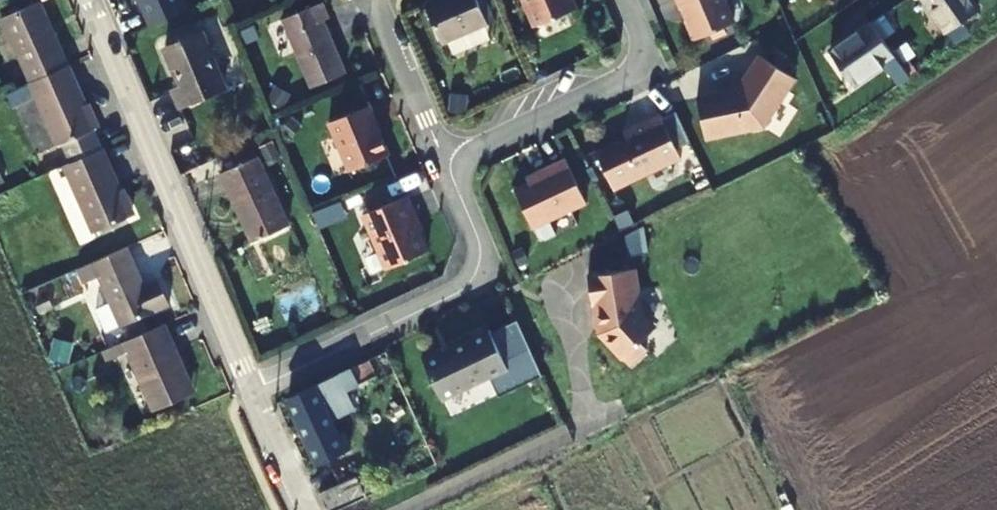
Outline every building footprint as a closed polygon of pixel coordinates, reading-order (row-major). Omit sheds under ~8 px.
[(74,62),(45,0),(36,0),(3,15),(33,80),(74,62)] [(148,25),(186,9),(182,0),(137,0),(148,25)] [(477,0),(431,0),(424,3),(441,43),(487,23),(477,0)] [(533,26),(575,7),(572,0),(522,0),(533,26)] [(679,7),(683,5),(687,17),(685,18),(693,38),(733,20),(724,0),(676,0),(679,7)] [(970,0),(923,0),(945,32),(977,10),(970,0)] [(329,18),(322,3),(282,20),(311,87),(346,72),(324,20),(329,18)] [(199,21),(209,49),(227,42),(217,14),(199,21)] [(909,76),(871,24),(831,52),(855,86),(885,65),(898,84),(909,76)] [(489,26),(445,42),(450,57),(494,41),(489,26)] [(225,87),(202,32),(165,48),(182,87),(173,91),(179,108),(225,87)] [(795,78),(758,55),(737,87),(739,91),(731,94),(730,91),(695,98),(704,140),(761,127),(795,78)] [(67,140),(76,160),(110,145),(74,62),(33,80),(62,142),(67,140)] [(374,122),(369,109),(328,127),(348,172),(387,156),(372,124),(374,122)] [(681,160),(659,112),(644,119),(647,125),(595,149),(614,190),(681,160)] [(140,211),(110,145),(76,160),(67,164),(99,229),(140,211)] [(289,226),(256,157),(220,174),(252,243),(289,226)] [(586,204),(565,158),(550,165),(552,171),(513,189),(532,229),(586,204)] [(417,221),(407,197),(361,217),(385,270),(427,252),(414,223),(417,221)] [(132,246),(76,271),(85,289),(104,281),(113,302),(99,308),(109,331),(123,325),(175,302),(165,279),(149,286),(132,246)] [(634,313),(639,309),(636,288),(632,289),(629,269),(585,276),(591,313),(596,312),(598,328),(600,332),(600,333),(602,335),(606,340),(604,342),(627,365),(644,349),(638,342),(650,330),(634,313)] [(186,350),(173,322),(114,348),(121,362),(132,356),(158,413),(196,396),(177,354),(186,350)] [(441,401),(506,368),(487,330),(442,353),(440,348),(420,358),(441,401)] [(375,376),(370,363),(354,370),(353,369),(289,399),(318,464),(350,449),(343,434),(338,436),(322,403),(359,386),(359,384),(375,376)] [(363,493),(357,477),(320,493),(327,509),(363,493)]
